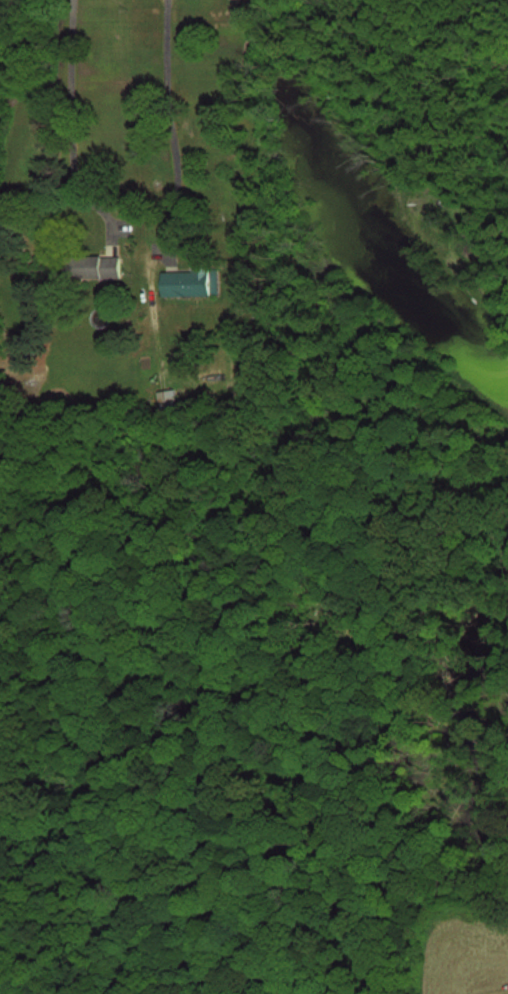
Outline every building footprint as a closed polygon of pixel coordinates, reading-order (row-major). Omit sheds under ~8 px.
[(65,255),(65,278),(119,278),(119,255),(65,255)] [(161,296),(218,295),(218,269),(161,270),(161,296)] [(11,363),(24,364),(25,348),(12,347),(11,363)] [(175,390),(159,390),(159,410),(175,410),(175,390)]
